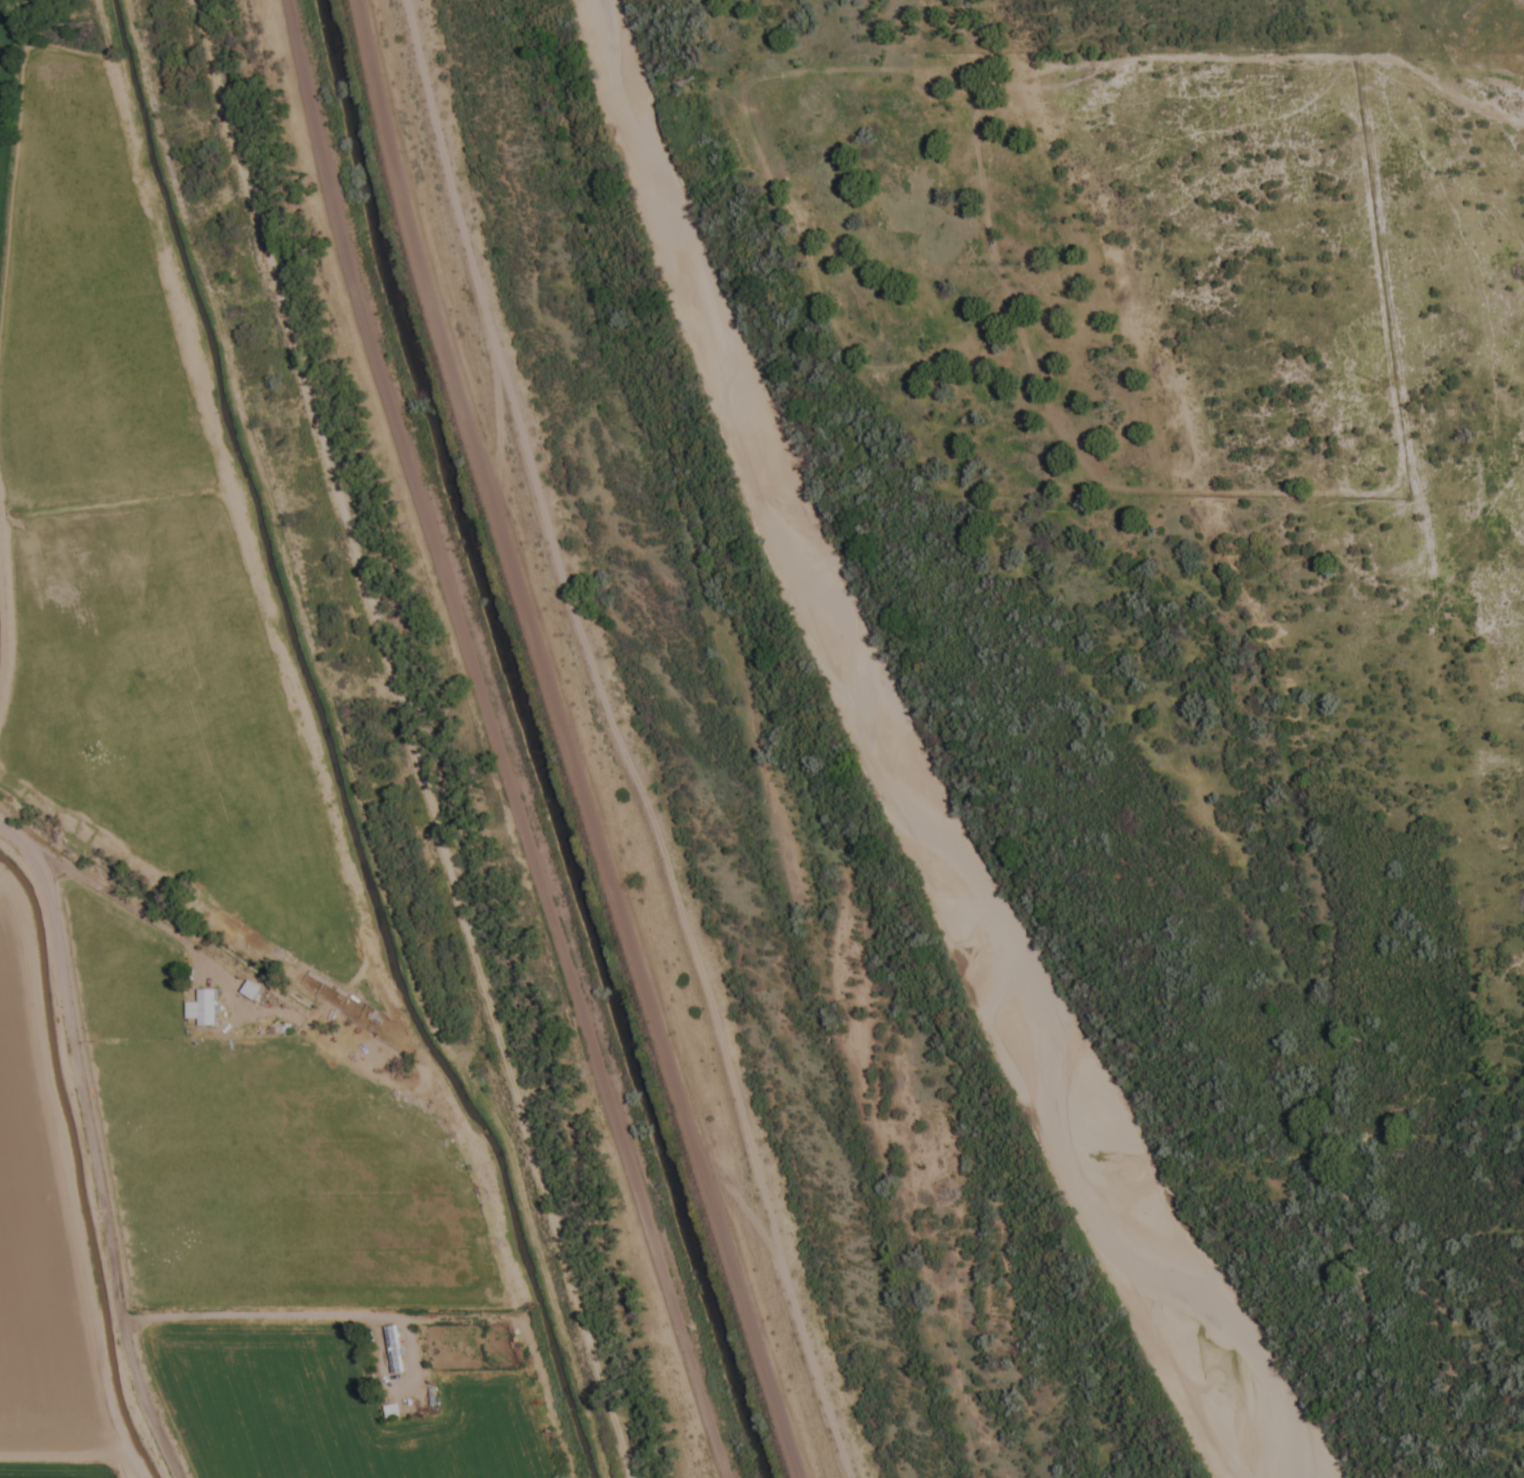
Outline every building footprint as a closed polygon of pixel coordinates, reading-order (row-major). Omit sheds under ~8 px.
[(240,993),(253,1002),(262,991),(249,981),(240,993)] [(196,1027),(215,1027),(215,990),(196,990),(196,1003),(185,1003),(185,1021),(196,1021),(196,1027)] [(383,1328),(391,1376),(402,1374),(394,1326),(383,1328)] [(385,1419),(399,1417),(398,1405),(383,1408),(385,1419)]
